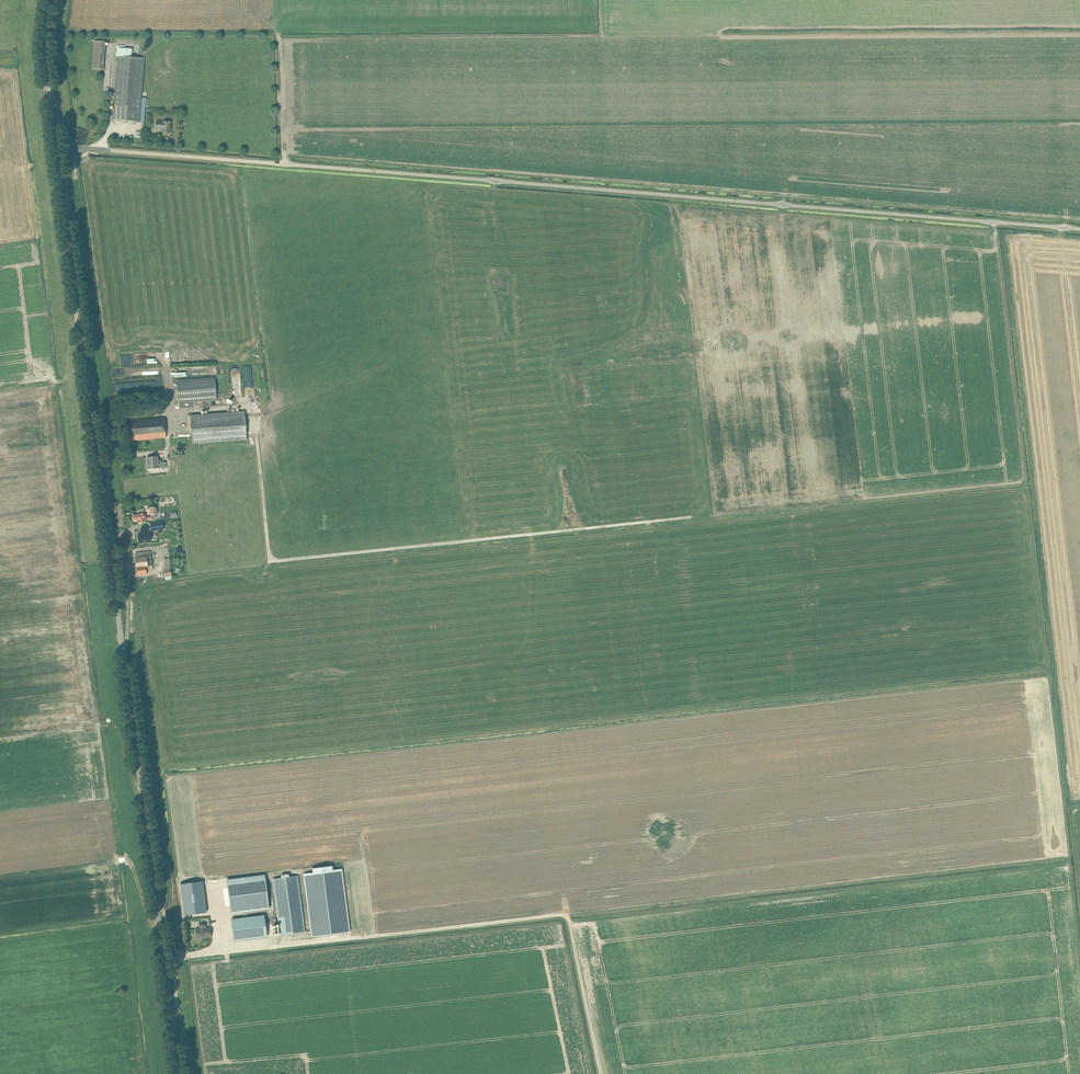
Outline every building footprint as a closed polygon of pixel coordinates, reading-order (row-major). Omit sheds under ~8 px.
[(97,64),(109,65),(110,37),(98,36),(97,64)] [(139,122),(144,59),(118,57),(113,120),(139,122)] [(170,133),(171,122),(162,121),(162,122),(156,122),(155,129),(162,129),(162,133),(165,133),(166,134),(168,134),(169,133),(170,133)] [(178,404),(216,401),(214,377),(176,380),(178,404)] [(192,444),(246,440),(244,411),(190,415),(192,444)] [(129,441),(135,441),(166,438),(165,417),(128,420),(129,441)] [(158,461),(158,456),(152,457),(147,457),(148,469),(166,468),(165,462),(161,463),(161,461),(158,461)] [(156,517),(156,514),(157,514),(156,507),(150,508),(151,516),(145,517),(144,513),(132,515),(132,521),(138,520),(139,524),(148,522),(147,520),(152,520),(151,518),(156,517)] [(163,521),(150,523),(151,531),(164,529),(163,521)] [(146,528),(140,529),(140,534),(137,535),(138,543),(149,541),(148,533),(147,533),(146,528)] [(137,575),(143,574),(147,574),(146,570),(152,569),(150,551),(141,553),(135,553),(137,575)] [(303,875),(311,936),(350,931),(342,870),(332,871),(332,866),(312,868),(313,874),(303,875)] [(269,909),(265,875),(227,880),(231,914),(269,909)] [(280,935),(305,932),(297,876),(273,879),(280,935)] [(202,881),(180,884),(184,916),(206,913),(202,881)] [(234,941),(267,937),(264,915),(231,919),(234,941)] [(206,928),(206,924),(199,925),(200,929),(195,929),(196,938),(200,938),(200,936),(206,936),(206,937),(211,937),(210,928),(206,928)]
